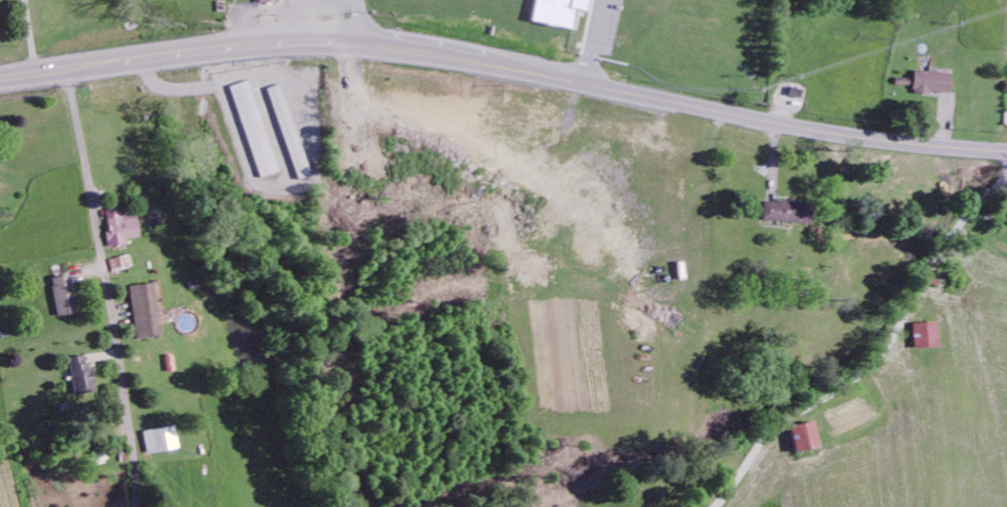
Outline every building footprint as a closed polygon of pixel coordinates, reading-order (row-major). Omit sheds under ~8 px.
[(531,24),(574,31),(577,12),(587,13),(589,0),(535,0),(531,24)] [(952,76),(915,72),(913,92),(950,97),(952,76)] [(278,174),(249,82),(231,88),(260,180),(278,174)] [(310,178),(281,86),(269,90),(298,182),(310,178)] [(813,205),(764,203),(763,223),(812,225),(813,205)] [(138,239),(134,215),(122,218),(120,210),(105,214),(109,234),(105,235),(108,250),(127,246),(126,242),(138,239)] [(112,275),(132,270),(129,257),(109,262),(112,275)] [(79,314),(71,277),(52,281),(59,318),(79,314)] [(160,338),(154,286),(130,288),(135,340),(160,338)] [(914,325),(915,350),(940,350),(939,324),(914,325)] [(69,360),(76,397),(95,394),(88,356),(69,360)] [(820,452),(816,425),(792,427),(795,455),(820,452)] [(147,456),(176,450),(171,428),(142,434),(147,456)]
